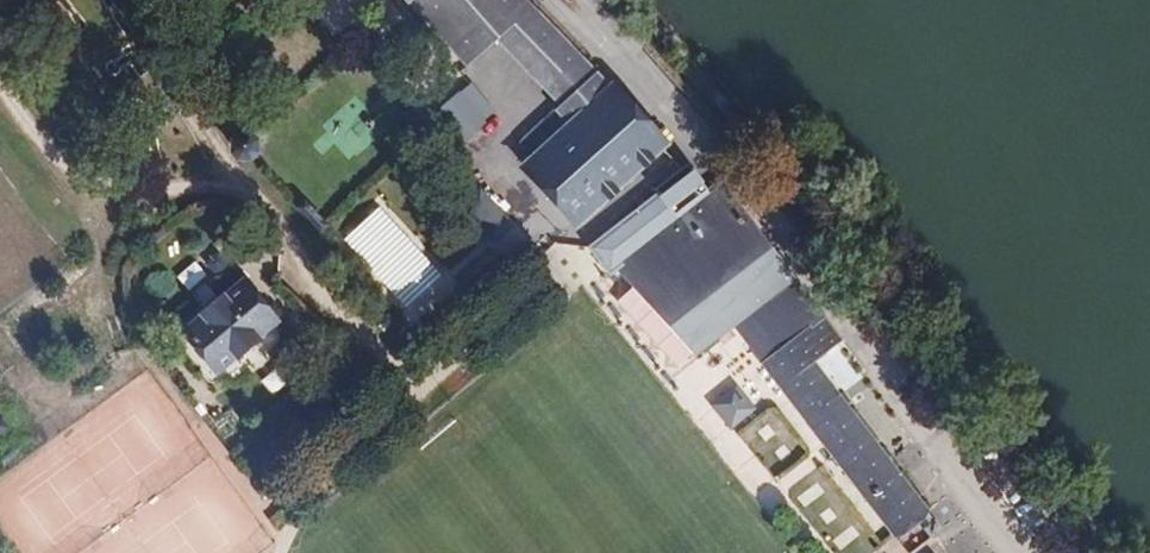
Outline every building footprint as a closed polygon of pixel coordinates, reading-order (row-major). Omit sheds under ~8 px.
[(541,2),(539,0),(417,0),(424,7),(472,61),(504,33),(541,2)] [(608,70),(541,2),(504,33),(568,105),(608,70)] [(580,118),(621,83),(608,70),(568,105),(580,118)] [(577,222),(685,129),(634,71),(621,83),(580,118),(536,157),(527,164),(554,195),(577,222)] [(457,138),(492,115),(470,81),(435,104),(457,138)] [(842,340),(719,181),(707,190),(688,165),(656,190),(675,215),(666,222),(612,263),(696,356),(735,326),(894,535),(927,510),(813,362),(842,340)] [(380,203),(342,243),(406,315),(446,279),(380,203)] [(612,263),(666,222),(651,203),(594,248),(608,267),(612,263)] [(234,269),(177,328),(222,382),(279,325),(234,269)] [(730,425),(752,408),(738,389),(716,406),(730,425)] [(741,437),(764,458),(787,433),(764,412),(741,437)] [(795,507),(824,496),(810,459),(780,471),(795,507)]
